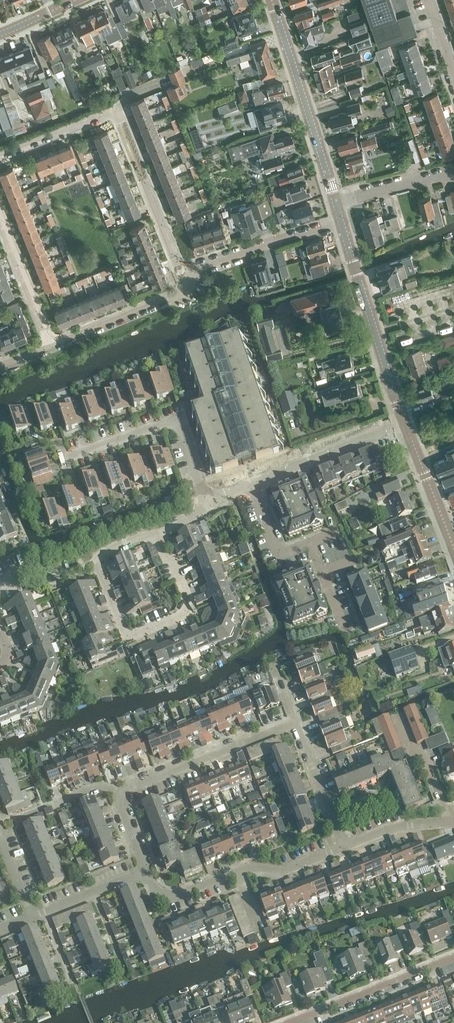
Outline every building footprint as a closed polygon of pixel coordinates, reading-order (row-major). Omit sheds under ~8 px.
[(115,6),(121,19),(115,22),(121,36),(127,33),(122,22),(136,15),(134,10),(135,10),(139,8),(140,8),(137,0),(123,0),(124,2),(115,6)] [(140,8),(139,8),(143,18),(148,30),(153,28),(148,15),(152,14),(149,7),(151,6),(155,5),(153,0),(137,0),(140,8)] [(155,5),(161,2),(163,9),(168,6),(173,5),(171,0),(153,0),(155,5)] [(221,3),(223,8),(228,6),(228,4),(230,3),(232,10),(247,3),(246,0),(227,0),(221,3)] [(319,0),(321,9),(348,0),(319,0)] [(379,46),(418,33),(416,27),(407,0),(364,0),(379,46)] [(300,25),(319,19),(318,15),(315,16),(313,9),(296,14),(298,22),(299,21),(300,25)] [(99,13),(95,14),(102,29),(105,35),(108,42),(113,40),(121,36),(116,24),(112,26),(104,10),(102,10),(98,11),(99,13)] [(251,10),(231,16),(237,35),(247,31),(246,28),(256,25),(255,24),(256,23),(255,19),(253,18),(251,10)] [(202,13),(196,15),(201,26),(211,21),(206,11),(202,13)] [(335,17),(334,11),(322,15),(324,20),(335,17)] [(85,18),(85,19),(95,40),(96,40),(98,42),(102,41),(100,38),(97,31),(102,29),(95,14),(94,14),(85,18)] [(77,23),(76,23),(82,38),(87,36),(90,43),(95,40),(85,19),(81,21),(81,20),(76,22),(77,23)] [(369,30),(365,20),(352,24),(355,34),(369,30)] [(323,21),(301,29),(307,47),(318,43),(315,31),(325,28),(323,21)] [(61,30),(67,43),(73,41),(75,46),(79,44),(70,26),(61,30)] [(66,65),(75,61),(71,53),(68,52),(66,53),(65,51),(62,45),(67,43),(61,30),(52,34),(66,65)] [(143,30),(139,32),(144,42),(148,40),(143,30)] [(358,50),(373,44),(371,38),(368,30),(349,37),(352,46),(356,44),(358,50)] [(37,41),(45,58),(49,56),(51,61),(60,57),(57,51),(58,50),(50,34),(37,41)] [(226,44),(222,46),(224,51),(239,46),(237,40),(235,36),(224,39),(226,44)] [(240,55),(226,60),(228,66),(241,61),(241,59),(254,55),(269,50),(266,40),(251,45),(252,50),(239,54),(240,55)] [(405,59),(421,53),(417,42),(398,48),(399,54),(403,52),(405,59)] [(30,46),(18,51),(24,65),(25,65),(28,71),(38,67),(30,46)] [(391,64),(394,63),(389,47),(377,51),(382,67),(391,64)] [(247,66),(243,68),(244,71),(244,72),(248,71),(248,70),(273,62),(270,51),(269,50),(254,55),(254,56),(256,61),(250,62),(251,64),(251,65),(247,66)] [(315,65),(341,57),(340,54),(335,56),(333,50),(327,52),(313,56),(313,58),(311,59),(312,61),(314,62),(315,65)] [(18,51),(7,55),(13,70),(14,69),(24,65),(18,51)] [(360,52),(333,61),(334,62),(335,67),(343,65),(343,66),(363,59),(360,52)] [(101,53),(88,59),(92,68),(97,65),(105,62),(101,53)] [(398,74),(425,64),(421,53),(405,59),(409,70),(398,74)] [(0,58),(0,69),(2,75),(8,72),(15,88),(16,91),(21,89),(21,88),(21,86),(18,79),(14,69),(13,70),(7,55),(0,58)] [(186,57),(178,60),(180,66),(188,63),(186,57)] [(88,59),(81,62),(86,71),(92,68),(88,59)] [(52,65),(55,72),(62,69),(74,98),(81,96),(68,65),(64,67),(61,60),(52,65)] [(273,62),(248,70),(248,71),(249,74),(259,71),(261,78),(263,77),(276,73),(273,62)] [(330,63),(315,68),(318,79),(334,74),(332,69),(336,68),(335,67),(334,62),(330,63)] [(413,81),(429,76),(425,64),(398,74),(399,79),(411,75),(413,81)] [(97,65),(92,68),(96,77),(101,75),(97,65)] [(119,67),(111,71),(114,77),(120,90),(126,88),(121,75),(122,74),(119,67)] [(174,86),(182,83),(185,82),(180,68),(169,73),(174,86)] [(340,84),(347,82),(347,81),(365,76),(362,68),(345,74),(346,76),(338,78),(340,84)] [(130,69),(123,72),(130,88),(137,85),(130,69)] [(334,74),(318,79),(321,89),(331,86),(332,90),(337,89),(336,85),(337,85),(334,74)] [(47,77),(51,86),(56,84),(52,75),(47,77)] [(429,76),(413,81),(417,93),(433,87),(429,76)] [(258,79),(243,83),(244,90),(245,89),(260,86),(259,85),(264,83),(263,77),(261,78),(258,79)] [(171,100),(177,97),(176,95),(186,91),(182,83),(174,86),(167,89),(171,100)] [(273,96),(284,94),(282,83),(251,91),(254,104),(274,99),(273,96)] [(402,98),(406,97),(403,84),(398,86),(402,98)] [(49,86),(26,95),(36,117),(53,110),(53,109),(56,108),(52,96),(53,96),(49,86)] [(362,94),(360,87),(350,91),(352,97),(362,94)] [(244,90),(237,92),(241,103),(249,100),(245,89),(244,90)] [(9,91),(2,94),(6,105),(13,103),(9,91)] [(403,101),(400,93),(393,95),(395,102),(396,103),(401,102),(403,101)] [(428,110),(442,105),(440,98),(439,98),(438,94),(438,93),(424,98),(428,110)] [(135,115),(148,110),(144,98),(131,103),(135,115)] [(217,106),(220,114),(237,107),(234,99),(217,106)] [(262,107),(254,109),(260,131),(268,129),(275,127),(273,120),(285,117),(280,102),(262,107)] [(330,117),(334,130),(354,125),(352,115),(362,112),(359,102),(348,105),(349,111),(330,117)] [(12,127),(4,105),(0,106),(0,119),(4,130),(5,130),(9,128),(12,127)] [(432,121),(446,117),(444,109),(443,110),(442,106),(442,105),(428,110),(432,121)] [(385,108),(389,117),(397,114),(394,106),(385,108)] [(148,110),(135,115),(140,126),(153,121),(148,110)] [(436,133),(450,128),(448,121),(447,121),(446,117),(432,121),(436,133)] [(24,120),(12,125),(16,133),(27,129),(24,120)] [(153,121),(140,126),(144,138),(158,133),(153,121)] [(361,130),(363,136),(369,134),(370,138),(361,140),(362,142),(358,143),(356,136),(338,141),(342,154),(360,149),(360,147),(363,146),(364,149),(378,145),(375,132),(392,128),(390,121),(361,130)] [(12,127),(9,128),(5,130),(7,135),(14,133),(12,127)] [(204,147),(197,128),(189,130),(195,150),(204,147)] [(440,145),(453,140),(451,133),(450,129),(450,128),(436,133),(440,145)] [(98,148),(112,142),(107,130),(94,136),(98,148)] [(278,151),(291,147),(291,145),(294,144),(291,134),(275,139),(273,132),(240,142),(244,155),(257,151),(260,159),(259,159),(260,164),(261,164),(263,171),(283,164),(281,155),(279,155),(278,151)] [(158,133),(144,138),(149,149),(162,144),(158,133)] [(413,138),(405,140),(412,161),(420,158),(413,138)] [(453,141),(453,140),(440,145),(444,157),(453,153),(453,142),(453,141)] [(112,142),(98,148),(103,159),(117,154),(112,142)] [(162,144),(149,149),(154,161),(167,156),(162,144)] [(58,150),(63,164),(75,159),(70,146),(58,150)] [(47,155),(52,168),(63,164),(58,150),(47,155)] [(349,175),(366,170),(364,164),(367,164),(366,160),(365,160),(363,152),(347,157),(349,165),(347,165),(347,167),(346,169),(347,173),(349,174),(349,175)] [(117,154),(103,159),(108,171),(121,166),(117,154)] [(52,168),(47,155),(35,160),(40,173),(52,168)] [(401,169),(406,167),(403,155),(393,158),(395,165),(399,163),(401,169)] [(167,156),(154,161),(158,172),(171,167),(167,156)] [(30,174),(35,172),(31,162),(27,164),(29,171),(30,174)] [(279,184),(303,175),(300,165),(286,170),(287,175),(277,179),(279,184)] [(121,166),(108,171),(112,183),(126,177),(121,166)] [(0,172),(0,177),(3,185),(17,179),(12,167),(0,172)] [(171,167),(158,172),(163,184),(176,179),(171,167)] [(274,175),(269,176),(271,185),(277,183),(274,175)] [(126,177),(112,183),(117,194),(131,189),(126,177)] [(17,179),(3,185),(8,196),(21,191),(17,179)] [(167,195),(180,190),(176,179),(163,184),(167,195)] [(286,202),(310,194),(305,182),(282,190),(286,202)] [(131,189),(117,194),(122,206),(135,200),(131,189)] [(40,197),(39,197),(44,195),(42,190),(37,192),(38,193),(34,195),(36,199),(40,197)] [(172,207),(185,202),(180,190),(167,195),(172,207)] [(21,191),(8,196),(12,208),(26,202),(21,191)] [(450,212),(453,211),(453,191),(451,192),(452,195),(446,196),(450,212)] [(273,192),(268,193),(270,201),(276,199),(273,192)] [(39,197),(40,197),(42,203),(40,204),(42,210),(49,207),(44,195),(39,197)] [(444,224),(438,201),(432,202),(431,196),(419,199),(424,217),(433,214),(436,226),(444,224)] [(235,225),(236,228),(239,227),(242,235),(257,231),(254,219),(261,217),(260,214),(270,211),(266,198),(249,204),(250,207),(231,213),(232,216),(227,217),(230,227),(235,225)] [(135,200),(122,206),(126,218),(140,212),(135,200)] [(26,202),(12,208),(17,219),(30,214),(26,202)] [(185,202),(172,207),(176,219),(189,214),(185,202)] [(310,203),(292,209),(296,220),(313,215),(310,203)] [(280,210),(273,213),(276,222),(283,220),(280,210)] [(30,214),(17,219),(22,231),(35,225),(30,214)] [(383,226),(382,223),(380,224),(377,214),(362,219),(366,231),(383,226)] [(391,217),(395,230),(401,228),(397,216),(391,217)] [(391,217),(385,219),(389,232),(395,230),(391,217)] [(134,240),(149,234),(145,224),(130,230),(134,240)] [(35,225),(22,231),(26,242),(40,237),(35,225)] [(210,229),(215,244),(225,241),(221,226),(210,229)] [(383,226),(366,231),(370,244),(385,239),(382,230),(384,230),(383,226)] [(200,232),(205,247),(215,244),(210,229),(200,232)] [(205,247),(200,232),(190,235),(195,251),(205,247)] [(149,234),(134,240),(138,249),(152,243),(149,234)] [(40,237),(26,242),(31,254),(44,249),(40,237)] [(303,258),(310,256),(310,255),(328,250),(324,239),(300,246),(303,258)] [(152,243),(138,249),(142,259),(156,253),(152,243)] [(44,249),(31,254),(36,265),(49,260),(47,255),(44,249)] [(310,256),(303,258),(306,269),(311,267),(314,276),(321,274),(320,272),(331,269),(329,262),(331,262),(328,250),(310,255),(310,256)] [(156,253),(142,259),(145,268),(160,262),(156,253)] [(266,259),(252,263),(258,284),(279,278),(277,270),(270,272),(266,259)] [(49,260),(36,265),(40,277),(54,272),(49,261),(49,260)] [(160,262),(145,268),(149,278),(164,272),(160,262)] [(286,263),(279,265),(282,275),(289,273),(286,263)] [(407,273),(404,263),(392,266),(392,264),(376,269),(382,290),(403,283),(400,275),(407,273)] [(0,273),(0,286),(8,283),(3,271),(0,273)] [(54,272),(40,277),(45,289),(58,283),(54,272)] [(164,272),(149,278),(153,288),(168,282),(164,272)] [(418,285),(416,279),(406,282),(407,288),(418,285)] [(0,286),(0,300),(13,295),(8,283),(0,286)] [(112,289),(118,302),(129,297),(124,284),(112,289)] [(345,325),(339,301),(330,303),(326,288),(291,298),(295,313),(317,306),(318,309),(321,308),(328,330),(345,325)] [(101,293),(106,307),(118,302),(112,289),(101,293)] [(95,311),(106,307),(101,293),(89,298),(95,311)] [(95,311),(89,298),(78,302),(83,316),(95,311)] [(18,301),(7,306),(9,313),(14,311),(20,324),(15,326),(9,328),(15,343),(27,339),(26,335),(31,333),(18,301)] [(66,307),(72,321),(83,316),(78,302),(66,307)] [(72,321),(66,307),(54,312),(60,325),(72,321)] [(268,366),(283,361),(281,353),(277,354),(271,331),(274,330),(272,321),(256,325),(268,366)] [(3,348),(15,343),(9,328),(7,324),(0,327),(0,341),(3,348)] [(187,352),(186,366),(191,365),(191,379),(196,377),(196,386),(195,392),(200,391),(200,405),(193,407),(193,423),(198,421),(197,436),(202,434),(202,449),(207,447),(207,462),(211,460),(211,475),(212,475),(239,466),(238,463),(243,462),(244,465),(252,462),(251,459),(256,457),(257,460),(284,450),(274,437),(278,434),(270,424),(273,421),(265,411),(269,408),(261,398),(264,394),(256,385),(260,382),(252,372),(255,369),(247,359),(251,356),(243,346),(247,343),(238,332),(233,333),(229,324),(205,340),(206,341),(206,343),(187,351),(187,352)] [(440,339),(440,338),(421,345),(423,350),(441,344),(447,345),(453,342),(453,335),(440,339)] [(420,349),(406,354),(409,363),(410,363),(414,374),(427,370),(420,349)] [(322,360),(324,367),(335,364),(337,371),(353,366),(350,355),(335,359),(334,357),(322,360)] [(451,355),(438,359),(441,371),(453,367),(453,363),(451,355)] [(175,394),(168,373),(166,368),(156,372),(158,378),(151,380),(158,399),(166,396),(166,395),(174,393),(175,394)] [(439,381),(440,384),(441,386),(445,397),(453,394),(453,375),(439,381)] [(152,401),(145,381),(143,376),(133,379),(136,386),(128,388),(135,407),(144,404),(143,403),(151,401),(152,402),(152,401)] [(429,383),(414,389),(416,394),(415,396),(416,399),(418,399),(419,402),(434,396),(431,388),(440,384),(439,381),(438,380),(429,383)] [(325,388),(329,399),(343,395),(344,399),(363,393),(359,381),(341,386),(340,383),(325,388)] [(130,409),(123,389),(121,384),(111,387),(113,393),(106,396),(112,415),(121,412),(121,411),(129,408),(129,409),(130,409)] [(107,417),(100,397),(98,392),(88,395),(90,401),(83,404),(90,423),(98,420),(98,419),(106,416),(106,417),(107,417)] [(291,394),(291,393),(278,397),(283,416),(297,411),(291,394)] [(84,425),(77,405),(75,400),(66,403),(68,409),(60,411),(67,431),(75,428),(75,427),(83,424),(84,425)] [(59,425),(52,404),(51,405),(52,406),(35,411),(42,430),(50,428),(50,427),(58,424),(58,425),(59,425)] [(34,427),(27,407),(27,408),(10,414),(17,433),(26,430),(25,429),(33,426),(34,427)] [(439,427),(427,432),(429,436),(441,432),(439,427)] [(30,469),(49,463),(46,455),(45,455),(43,447),(44,446),(23,453),(24,453),(30,469)] [(168,450),(160,453),(160,452),(151,455),(158,474),(175,468),(175,469),(169,449),(168,449),(168,450)] [(436,463),(441,474),(453,469),(453,449),(447,451),(450,457),(436,463)] [(375,451),(376,451),(376,450),(356,458),(363,476),(382,469),(381,466),(380,463),(379,460),(377,457),(376,454),(375,451)] [(154,481),(146,457),(145,457),(146,458),(137,461),(137,460),(129,463),(135,482),(143,479),(144,485),(154,481)] [(335,466),(343,484),(363,476),(356,458),(335,466)] [(52,472),(49,463),(30,469),(35,487),(34,487),(35,487),(55,481),(55,480),(54,480),(51,472),(52,472)] [(131,489),(123,464),(122,465),(123,466),(115,468),(114,467),(106,470),(112,489),(120,487),(122,492),(131,489)] [(322,490),(322,492),(343,484),(335,466),(315,474),(315,475),(317,478),(318,481),(319,484),(320,487),(322,490)] [(443,476),(447,486),(453,483),(453,471),(443,476)] [(109,497),(101,472),(100,472),(101,474),(92,476),(92,475),(83,478),(90,497),(97,495),(99,501),(109,497)] [(294,482),(273,491),(275,494),(274,495),(279,506),(285,520),(284,520),(289,532),(289,531),(291,535),(312,527),(324,523),(323,522),(325,522),(318,505),(319,505),(314,494),(307,477),(306,478),(306,477),(294,482)] [(378,502),(402,492),(397,480),(382,486),(385,493),(376,497),(378,502)] [(69,513),(79,510),(86,507),(87,508),(80,488),(80,489),(72,492),(72,491),(63,493),(69,513)] [(392,502),(390,503),(391,506),(394,505),(399,518),(404,516),(413,512),(408,501),(409,501),(407,494),(392,500),(392,502)] [(10,516),(2,498),(0,499),(0,520),(10,516)] [(69,525),(61,500),(61,502),(53,504),(52,503),(44,506),(50,525),(59,523),(60,529),(69,525)] [(346,501),(335,506),(338,513),(349,508),(346,501)] [(18,536),(16,530),(13,531),(11,524),(13,523),(10,517),(10,516),(0,520),(0,542),(18,536)] [(397,521),(396,519),(379,526),(384,537),(408,527),(404,518),(397,521)] [(355,519),(349,522),(353,531),(360,528),(355,519)] [(180,539),(173,542),(175,549),(204,537),(201,527),(196,529),(195,529),(179,535),(180,539)] [(405,557),(427,548),(419,528),(381,542),(384,552),(408,543),(411,549),(403,552),(405,557)] [(204,537),(175,549),(178,555),(186,552),(187,556),(208,547),(204,537)] [(152,558),(159,555),(157,550),(156,549),(150,544),(147,545),(152,558)] [(208,547),(187,556),(190,562),(197,559),(199,562),(199,563),(215,556),(211,546),(208,547)] [(405,557),(407,562),(414,559),(416,565),(431,559),(427,548),(405,557)] [(115,565),(108,568),(110,575),(135,565),(139,563),(136,555),(137,554),(135,550),(123,554),(125,557),(114,562),(115,565)] [(215,556),(199,563),(203,572),(203,573),(224,564),(220,554),(215,556)] [(397,568),(395,562),(387,565),(389,571),(397,568)] [(224,564),(203,573),(207,582),(207,583),(223,576),(228,574),(224,564)] [(416,579),(415,579),(417,584),(437,576),(433,564),(420,568),(423,576),(421,577),(416,579)] [(135,565),(110,575),(113,581),(121,578),(122,582),(139,575),(135,565)] [(298,571),(277,580),(279,584),(278,584),(283,595),(289,609),(288,609),(293,621),(295,625),(316,616),(316,617),(328,612),(329,611),(322,594),(323,594),(318,583),(311,566),(310,567),(310,566),(298,571)] [(418,569),(407,573),(410,581),(415,579),(416,579),(421,577),(418,569)] [(366,572),(348,579),(350,584),(351,586),(353,591),(353,590),(370,583),(366,572)] [(139,575),(122,582),(126,592),(143,585),(139,575)] [(208,586),(200,589),(203,596),(227,586),(223,576),(207,583),(208,586)] [(75,584),(65,588),(66,592),(70,591),(74,601),(91,595),(89,591),(97,588),(94,581),(76,588),(75,584)] [(143,585),(126,592),(130,602),(151,593),(152,593),(148,583),(143,585)] [(370,583),(353,590),(353,591),(357,600),(375,593),(370,583)] [(203,596),(195,599),(197,606),(213,599),(215,603),(236,594),(232,584),(227,586),(203,596)] [(414,615),(448,603),(441,586),(413,596),(416,604),(410,606),(414,615)] [(357,600),(356,600),(361,612),(361,611),(379,604),(382,603),(378,592),(375,593),(357,600)] [(132,606),(124,609),(126,615),(140,610),(142,614),(153,610),(151,605),(155,604),(151,593),(130,602),(132,606)] [(236,594),(215,603),(218,613),(220,612),(220,613),(220,612),(235,606),(240,605),(236,594)] [(30,595),(6,605),(9,611),(16,608),(18,611),(18,612),(34,605),(34,604),(30,595)] [(91,595),(74,601),(74,602),(78,612),(95,605),(91,595)] [(268,600),(260,602),(262,609),(270,606),(268,600)] [(406,618),(410,616),(403,600),(400,601),(406,618)] [(379,604),(361,611),(365,621),(365,622),(383,615),(379,604)] [(19,616),(6,621),(8,626),(9,628),(12,626),(11,626),(17,624),(22,622),(38,615),(38,613),(34,605),(18,612),(19,616)] [(95,605),(78,612),(82,622),(99,615),(95,605)] [(221,614),(218,621),(236,629),(241,631),(246,619),(244,614),(239,616),(235,606),(220,612),(220,613),(221,614)] [(433,616),(425,618),(427,624),(428,627),(451,619),(448,610),(433,616)] [(38,615),(22,622),(25,629),(26,631),(26,632),(28,631),(43,625),(41,622),(38,615)] [(99,615),(82,622),(86,631),(87,631),(110,622),(108,615),(100,619),(99,615)] [(365,621),(369,631),(369,632),(369,633),(374,631),(388,626),(383,615),(365,622),(365,621)] [(422,629),(423,630),(423,632),(424,635),(431,633),(430,631),(437,629),(438,631),(439,635),(450,631),(453,629),(453,628),(451,619),(428,627),(422,629)] [(215,628),(214,628),(215,631),(220,644),(230,640),(229,638),(231,632),(231,630),(235,631),(236,629),(218,621),(215,628)] [(87,631),(86,631),(90,641),(107,634),(106,632),(105,631),(113,628),(110,622),(87,631)] [(404,624),(395,627),(397,635),(407,631),(404,624)] [(28,636),(20,639),(21,641),(22,645),(47,635),(45,631),(43,625),(28,631),(26,632),(28,636)] [(196,625),(190,627),(191,631),(200,652),(208,649),(210,648),(203,631),(201,632),(199,633),(198,631),(196,625)] [(262,637),(272,630),(269,625),(259,632),(262,637)] [(423,632),(423,630),(422,629),(421,626),(413,629),(415,635),(423,632)] [(186,638),(183,640),(189,656),(197,653),(200,652),(191,631),(190,627),(187,628),(183,630),(184,631),(186,638)] [(203,631),(210,648),(219,644),(220,644),(215,631),(214,628),(213,629),(213,627),(203,631)] [(90,641),(83,645),(87,655),(103,648),(102,645),(110,641),(107,634),(90,641)] [(47,635),(22,645),(24,650),(25,652),(33,649),(34,652),(51,645),(49,640),(47,635)] [(179,641),(173,644),(180,660),(186,658),(189,656),(183,640),(179,641)] [(154,642),(149,644),(150,645),(157,661),(156,661),(159,668),(164,666),(170,664),(163,648),(159,649),(156,641),(154,642)] [(168,645),(163,648),(170,664),(175,662),(180,660),(173,644),(168,645)] [(51,645),(34,652),(36,656),(38,662),(40,662),(40,661),(55,655),(52,649),(51,645)] [(135,658),(131,660),(133,665),(137,663),(143,678),(154,674),(155,673),(151,664),(156,661),(157,661),(150,645),(144,647),(140,649),(142,653),(140,654),(140,655),(134,657),(135,658)] [(438,650),(441,659),(453,655),(453,645),(438,650)] [(356,653),(358,660),(376,654),(374,647),(356,653)] [(103,648),(87,655),(91,665),(107,659),(108,661),(120,656),(118,652),(113,654),(112,652),(106,655),(103,648)] [(299,674),(317,667),(313,656),(316,655),(313,649),(297,655),(299,661),(294,663),(299,674)] [(388,657),(396,677),(419,669),(412,649),(388,657)] [(41,664),(38,670),(45,673),(56,678),(57,676),(53,675),(55,670),(56,667),(59,666),(55,655),(40,661),(40,662),(41,664)] [(441,659),(444,669),(453,666),(453,655),(441,659)] [(390,664),(377,668),(380,680),(393,676),(390,664)] [(307,689),(323,683),(326,682),(324,675),(321,677),(317,667),(299,674),(303,685),(305,684),(307,689)] [(37,672),(33,680),(50,688),(53,679),(54,678),(56,679),(56,678),(45,673),(38,670),(37,672)] [(419,679),(421,685),(433,682),(431,675),(419,679)] [(252,677),(245,680),(247,685),(254,683),(252,677)] [(30,689),(29,690),(46,697),(46,696),(50,688),(33,680),(30,689)] [(317,704),(330,700),(333,698),(330,692),(327,693),(323,683),(307,689),(305,690),(309,701),(315,699),(317,704)] [(259,690),(252,692),(259,708),(265,706),(267,711),(278,707),(270,689),(269,686),(266,684),(259,687),(259,690)] [(25,698),(24,698),(31,713),(33,712),(41,709),(40,706),(43,699),(47,700),(48,698),(46,697),(29,690),(26,697),(25,698)] [(244,691),(235,695),(237,701),(244,719),(246,723),(252,721),(250,716),(255,715),(253,711),(256,709),(249,691),(244,692),(244,691)] [(3,696),(0,697),(4,705),(11,721),(13,720),(21,717),(15,705),(14,700),(10,702),(7,695),(3,696)] [(235,695),(225,699),(227,705),(234,723),(239,721),(241,725),(246,723),(244,719),(237,701),(235,695)] [(16,700),(14,700),(15,705),(21,717),(22,721),(24,720),(32,717),(31,713),(24,698),(25,698),(24,696),(16,700)] [(61,696),(58,702),(65,705),(67,699),(61,696)] [(225,699),(215,703),(217,709),(226,731),(231,729),(229,724),(234,723),(227,705),(225,699)] [(324,723),(340,716),(337,709),(334,710),(330,700),(317,704),(311,706),(316,718),(321,715),(324,723)] [(0,725),(3,724),(11,721),(4,705),(0,706),(0,725)] [(406,716),(418,712),(415,706),(404,710),(406,716)] [(429,720),(438,716),(434,708),(426,711),(429,720)] [(217,709),(207,713),(208,716),(214,731),(219,729),(221,733),(226,731),(217,709)] [(406,716),(409,722),(420,717),(418,712),(406,716)] [(375,728),(391,721),(389,715),(372,722),(375,728)] [(208,716),(198,720),(205,737),(215,733),(214,731),(208,716)] [(350,729),(346,718),(341,720),(340,716),(324,723),(325,726),(320,729),(325,741),(343,733),(343,732),(350,729)] [(420,717),(409,722),(411,727),(422,723),(420,717)] [(198,720),(188,724),(194,741),(199,739),(201,744),(206,742),(204,737),(205,737),(198,720)] [(377,733),(393,727),(391,721),(375,728),(377,733)] [(422,723),(411,727),(413,733),(424,728),(422,723)] [(188,724),(177,728),(186,750),(191,748),(189,743),(194,741),(188,724)] [(104,726),(99,728),(100,729),(102,736),(107,734),(105,727),(104,726)] [(165,727),(155,731),(157,736),(166,758),(171,756),(169,751),(174,749),(167,732),(165,727)] [(378,737),(384,735),(385,737),(396,732),(393,727),(377,733),(378,737)] [(176,729),(167,732),(174,749),(179,747),(181,752),(186,750),(177,728),(176,729)] [(415,738),(426,734),(424,728),(413,733),(415,738)] [(147,740),(144,741),(144,742),(148,752),(151,750),(153,757),(159,755),(160,760),(166,758),(157,736),(155,731),(145,734),(147,740)] [(135,732),(125,736),(127,742),(133,757),(134,759),(134,760),(137,766),(139,771),(144,769),(141,761),(139,757),(139,756),(144,754),(144,753),(148,752),(144,742),(144,741),(140,743),(135,732)] [(396,732),(385,737),(387,742),(398,738),(396,732)] [(343,733),(325,741),(329,750),(334,748),(336,754),(352,748),(350,741),(347,742),(343,733)] [(444,733),(434,738),(438,748),(448,743),(444,733)] [(415,738),(417,744),(425,741),(429,740),(426,734),(415,738)] [(280,736),(275,739),(279,750),(285,748),(280,736)] [(400,743),(398,738),(387,742),(389,748),(400,743)] [(279,750),(275,739),(269,741),(274,752),(279,750)] [(115,740),(105,744),(107,750),(108,749),(114,766),(114,767),(118,777),(123,775),(119,767),(120,767),(119,763),(124,761),(118,745),(117,746),(115,740)] [(272,753),(274,752),(269,741),(264,743),(268,754),(272,753)] [(127,742),(118,745),(124,761),(125,762),(134,759),(134,760),(130,761),(132,767),(137,766),(127,742)] [(258,745),(263,756),(268,754),(264,743),(258,745)] [(400,743),(389,748),(391,753),(402,749),(400,743)] [(253,748),(257,759),(263,756),(258,745),(253,748)] [(453,749),(452,745),(439,750),(443,760),(443,773),(449,774),(449,777),(453,777),(453,749)] [(94,746),(84,750),(95,776),(96,778),(102,776),(99,769),(103,768),(97,754),(96,751),(94,746)] [(279,750),(274,752),(272,753),(276,763),(291,757),(287,747),(285,748),(279,750)] [(252,761),(257,759),(253,748),(247,750),(252,761)] [(98,753),(97,754),(103,768),(104,771),(104,770),(114,767),(114,766),(108,749),(107,750),(98,753)] [(332,777),(339,795),(377,780),(378,780),(388,776),(392,778),(406,814),(423,807),(407,764),(398,768),(397,764),(407,760),(404,750),(403,749),(391,754),(395,764),(392,765),(388,756),(371,763),(371,762),(332,777)] [(84,750),(74,754),(76,759),(83,776),(88,774),(90,779),(93,777),(95,776),(84,750)] [(235,767),(242,785),(252,781),(246,765),(248,764),(243,752),(237,755),(240,763),(239,763),(240,766),(235,767)] [(39,755),(35,756),(41,771),(45,770),(39,755)] [(276,763),(280,773),(295,767),(291,757),(276,763)] [(76,759),(66,763),(73,780),(75,784),(80,782),(78,778),(83,776),(76,759)] [(13,773),(9,763),(0,767),(0,778),(13,773)] [(66,763),(56,767),(63,784),(68,782),(70,787),(71,786),(75,784),(73,780),(66,763)] [(56,767),(46,771),(52,788),(63,784),(56,767)] [(225,771),(232,789),(242,785),(235,767),(225,771)] [(295,767),(280,773),(284,783),(299,777),(295,767)] [(215,775),(222,793),(232,789),(225,771),(215,775)] [(17,783),(13,773),(0,778),(0,790),(17,783)] [(205,779),(212,797),(222,793),(215,775),(205,779)] [(288,793),(303,787),(299,777),(284,783),(288,793)] [(202,801),(212,797),(205,779),(195,783),(202,801)] [(21,793),(17,783),(0,790),(0,793),(3,800),(21,793)] [(203,805),(202,801),(195,783),(185,788),(193,809),(203,805)] [(290,804),(307,797),(303,787),(288,793),(292,803),(290,804)] [(19,806),(22,805),(25,804),(21,793),(3,800),(7,810),(10,809),(13,808),(16,807),(19,806)] [(143,805),(147,816),(165,809),(160,797),(143,805)] [(290,804),(294,814),(309,808),(305,799),(307,798),(307,797),(290,804)] [(79,817),(84,815),(100,809),(96,799),(80,805),(82,810),(77,813),(79,817)] [(217,809),(219,814),(227,811),(224,806),(217,809)] [(47,817),(55,814),(52,808),(45,811),(47,817)] [(309,808),(294,814),(298,824),(313,818),(309,808)] [(104,819),(100,809),(84,815),(88,825),(104,819)] [(165,809),(147,816),(151,826),(169,819),(165,809)] [(62,824),(68,822),(70,821),(66,812),(59,815),(62,824)] [(258,819),(268,841),(278,837),(271,820),(272,819),(270,814),(258,819)] [(313,818),(298,824),(302,835),(317,829),(313,818)] [(92,835),(107,829),(104,819),(88,825),(92,835)] [(169,819),(151,826),(156,837),(173,830),(169,819)] [(248,823),(257,845),(268,841),(258,819),(248,823)] [(41,820),(38,822),(34,823),(31,825),(27,826),(24,827),(28,838),(46,830),(42,820),(41,820)] [(212,820),(202,824),(204,829),(214,825),(212,820)] [(238,827),(247,849),(257,845),(248,823),(238,827)] [(199,825),(196,831),(197,832),(204,829),(202,824),(199,825)] [(228,831),(230,836),(237,853),(247,849),(238,827),(228,831)] [(96,845),(111,839),(107,829),(92,835),(96,845)] [(32,848),(50,841),(46,830),(28,838),(32,848)] [(173,830),(156,837),(160,848),(178,841),(173,830)] [(415,846),(411,848),(418,865),(417,865),(419,870),(420,871),(430,867),(427,861),(428,861),(425,855),(431,852),(427,842),(421,844),(417,835),(413,837),(415,842),(414,843),(415,846)] [(220,840),(227,857),(237,853),(230,836),(220,840)] [(394,837),(390,838),(392,845),(394,850),(394,851),(395,854),(391,856),(398,875),(399,878),(409,875),(409,874),(407,869),(400,852),(398,848),(396,843),(394,837)] [(438,861),(453,855),(453,838),(432,847),(438,861)] [(111,839),(96,845),(100,856),(115,849),(111,839)] [(210,844),(217,861),(227,857),(220,840),(210,844)] [(36,858),(54,851),(50,841),(32,848),(36,858)] [(178,841),(160,848),(162,852),(160,852),(163,859),(180,852),(177,846),(180,845),(178,841)] [(217,861),(210,844),(200,848),(207,866),(217,861)] [(379,847),(376,848),(378,853),(379,858),(380,858),(386,875),(388,879),(398,875),(391,856),(390,854),(385,856),(383,852),(381,852),(379,847)] [(411,848),(400,852),(407,869),(409,874),(419,870),(417,865),(418,865),(411,848)] [(115,849),(100,856),(104,866),(119,860),(115,849)] [(40,868),(58,861),(54,851),(36,858),(40,868)] [(180,852),(163,859),(167,870),(177,866),(179,867),(184,857),(181,856),(180,852)] [(184,857),(179,867),(181,868),(185,878),(203,871),(196,854),(186,858),(184,857)] [(379,858),(370,862),(376,878),(386,875),(380,858),(379,858)] [(62,871),(62,870),(58,861),(40,868),(44,878),(62,871)] [(84,862),(78,864),(79,866),(82,874),(83,877),(90,874),(89,872),(87,865),(85,866),(84,862)] [(370,862),(359,865),(366,882),(376,878),(370,862)] [(334,876),(329,878),(335,895),(346,890),(339,873),(337,869),(335,864),(331,866),(333,871),(332,872),(334,876)] [(359,865),(349,869),(356,886),(366,882),(359,865)] [(349,869),(339,873),(346,890),(356,886),(349,869)] [(62,871),(44,878),(48,888),(66,881),(62,871)] [(312,871),(308,873),(318,899),(329,895),(322,878),(317,880),(316,877),(314,876),(312,871)] [(306,884),(302,886),(308,903),(318,899),(308,873),(304,874),(306,879),(305,881),(306,884)] [(292,879),(288,881),(290,886),(292,890),(298,907),(308,903),(302,886),(297,888),(296,885),(294,884),(292,879)] [(271,884),(267,886),(277,912),(287,909),(287,908),(281,894),(282,893),(281,891),(276,893),(275,890),(273,889),(271,884)] [(264,898),(260,899),(265,911),(262,912),(264,917),(267,916),(268,921),(279,917),(277,912),(267,886),(262,887),(264,892),(263,894),(264,898)] [(137,888),(122,894),(126,904),(141,898),(137,888)] [(282,893),(281,894),(287,908),(287,909),(288,911),(298,907),(292,890),(282,893)] [(228,898),(231,905),(242,901),(239,894),(228,898)] [(141,898),(126,904),(126,906),(130,915),(145,909),(141,900),(141,898)] [(216,902),(226,927),(230,935),(240,932),(236,923),(235,924),(228,906),(224,908),(223,905),(222,905),(220,901),(216,902)] [(242,901),(231,905),(233,912),(244,908),(242,901)] [(214,912),(211,913),(218,931),(226,927),(216,902),(212,904),(214,908),(213,909),(214,912)] [(90,917),(92,916),(96,915),(91,904),(86,907),(90,917)] [(218,931),(211,913),(208,914),(205,908),(204,909),(202,905),(199,906),(202,914),(203,914),(203,916),(209,932),(208,932),(209,934),(218,931)] [(202,914),(199,906),(194,908),(196,912),(195,913),(196,916),(193,918),(200,935),(208,932),(209,932),(203,916),(203,914),(202,914)] [(84,919),(90,917),(86,907),(80,909),(84,919)] [(244,908),(233,912),(236,918),(247,914),(244,908)] [(79,922),(84,919),(80,909),(75,911),(79,922)] [(145,909),(130,915),(131,917),(134,925),(149,920),(146,911),(145,909)] [(73,924),(77,923),(79,922),(75,911),(69,913),(73,924)] [(426,928),(432,943),(451,935),(448,928),(453,926),(448,911),(442,914),(445,920),(426,928)] [(63,915),(68,926),(73,924),(69,913),(63,915)] [(238,925),(249,921),(247,914),(236,918),(238,925)] [(62,928),(68,926),(63,915),(58,917),(62,928)] [(81,932),(96,926),(92,916),(90,917),(84,919),(79,922),(77,923),(81,932)] [(62,928),(58,917),(52,920),(57,931),(62,928)] [(167,934),(170,933),(174,945),(183,942),(177,924),(173,926),(170,917),(162,921),(167,934)] [(200,935),(193,918),(185,921),(192,938),(200,935)] [(149,920),(134,925),(136,929),(138,936),(153,930),(150,923),(149,920)] [(177,924),(183,942),(192,938),(185,921),(177,924)] [(252,927),(249,921),(238,925),(241,931),(252,927)] [(403,938),(410,955),(423,950),(418,937),(423,934),(418,922),(410,926),(413,934),(403,938)] [(81,932),(85,943),(100,937),(96,926),(81,932)] [(26,943),(40,937),(36,927),(22,933),(26,943)] [(252,927),(241,931),(243,938),(250,936),(254,934),(252,927)] [(354,936),(363,933),(361,928),(352,932),(354,936)] [(153,930),(138,936),(140,941),(142,946),(157,941),(155,935),(153,930)] [(254,934),(250,936),(253,944),(258,942),(255,933),(254,934)] [(375,946),(378,955),(380,954),(384,965),(397,960),(395,954),(403,950),(397,936),(389,940),(375,946)] [(40,937),(26,943),(30,953),(44,947),(40,937)] [(100,937),(85,943),(89,953),(104,947),(100,937)] [(237,948),(238,942),(235,942),(235,939),(227,938),(226,947),(237,948)] [(157,941),(142,946),(145,952),(146,957),(161,951),(160,947),(157,941)] [(339,959),(345,974),(348,973),(351,978),(365,973),(360,960),(371,956),(366,943),(359,946),(360,951),(339,959)] [(34,963),(48,957),(44,947),(30,953),(34,963)] [(93,963),(108,957),(104,947),(89,953),(93,963)] [(289,949),(282,952),(284,958),(291,955),(289,949)] [(161,951),(146,957),(149,963),(156,961),(158,965),(166,962),(161,951)] [(316,969),(308,972),(309,974),(301,978),(304,987),(303,987),(307,996),(325,989),(323,985),(334,981),(327,964),(322,952),(314,955),(317,962),(314,963),(316,969)] [(38,973),(52,967),(48,957),(34,963),(38,973)] [(108,957),(93,963),(97,973),(112,968),(108,957)] [(26,966),(16,970),(17,971),(18,974),(18,976),(19,976),(28,972),(26,966)] [(42,983),(56,977),(52,967),(38,973),(42,983)] [(292,967),(287,969),(290,977),(295,975),(292,967)] [(276,1009),(291,1003),(285,988),(292,986),(292,985),(287,973),(280,975),(282,982),(264,989),(270,1004),(273,1003),(276,1009)] [(56,977),(42,983),(46,993),(46,994),(46,993),(60,988),(56,977)] [(0,983),(6,998),(16,994),(11,979),(0,983)] [(235,998),(244,1022),(246,1022),(256,1019),(249,1001),(248,1001),(247,998),(253,996),(247,980),(241,982),(246,994),(235,998)] [(435,987),(426,991),(433,1008),(435,1013),(443,1009),(445,1013),(452,1011),(449,1005),(449,1006),(444,994),(445,994),(442,986),(441,986),(436,989),(435,987)] [(426,991),(417,994),(424,1012),(433,1008),(426,991)] [(214,997),(219,1009),(225,1006),(227,1010),(226,1010),(231,1022),(244,1022),(235,998),(224,1002),(221,994),(214,997)] [(417,994),(408,998),(415,1015),(424,1012),(417,994)] [(201,1012),(205,1022),(218,1022),(215,1014),(214,1015),(219,1009),(214,997),(208,999),(211,1008),(201,1012)] [(408,998),(399,1001),(406,1019),(415,1015),(408,998)] [(176,1001),(170,1004),(174,1013),(175,1013),(180,1011),(176,1001)] [(399,1001),(390,1005),(397,1022),(406,1019),(399,1001)] [(184,1002),(178,1004),(180,1010),(186,1008),(184,1002)] [(381,1009),(386,1022),(396,1022),(397,1022),(390,1005),(381,1009)] [(180,1011),(184,1022),(191,1020),(192,1022),(205,1022),(201,1012),(190,1016),(186,1008),(180,1010),(180,1011)] [(372,1012),(376,1022),(386,1022),(381,1009),(372,1012)] [(174,1013),(177,1022),(184,1022),(180,1011),(175,1013),(174,1013)] [(362,1016),(365,1022),(376,1022),(372,1012),(371,1012),(362,1016)]
